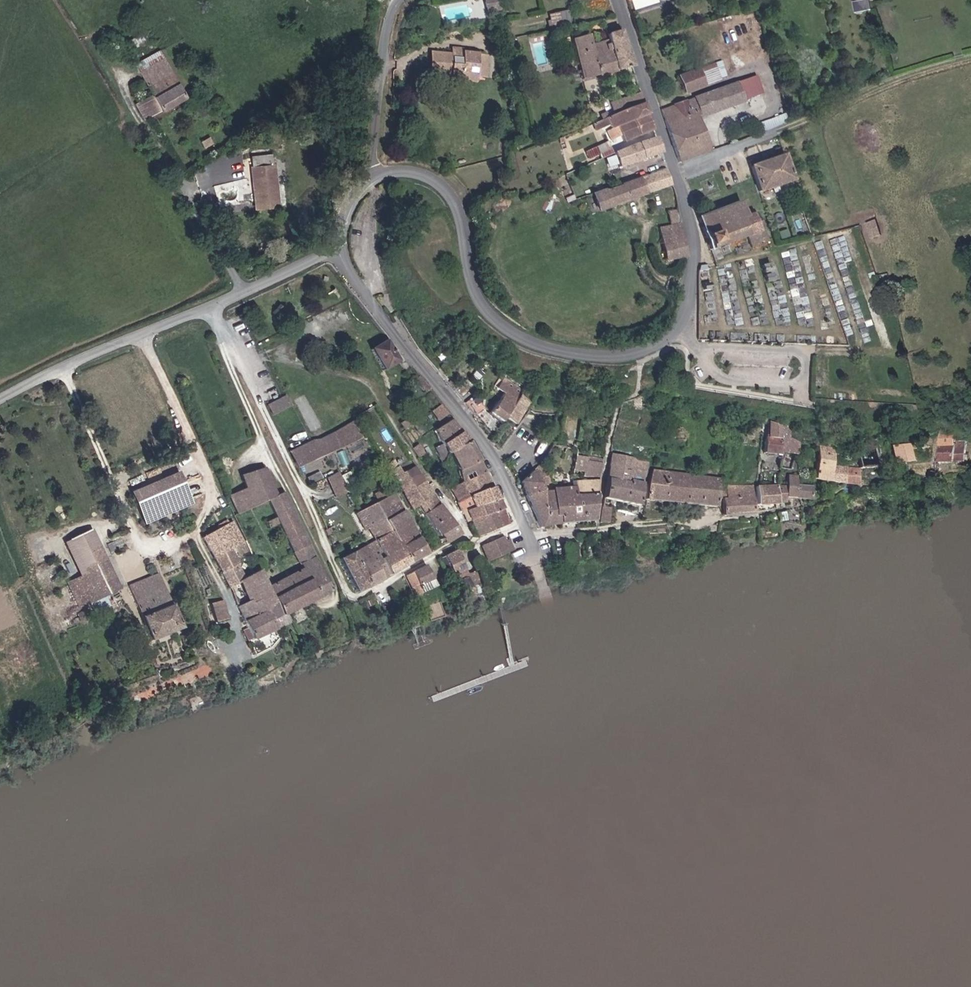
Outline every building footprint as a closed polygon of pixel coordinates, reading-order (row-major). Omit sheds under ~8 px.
[(496,9),(495,0),(484,0),(485,11),(496,9)] [(848,12),(851,25),(863,22),(860,9),(848,12)] [(549,12),(550,23),(570,21),(569,10),(549,12)] [(579,73),(628,60),(617,25),(605,29),(606,34),(587,40),(583,29),(569,32),(579,73)] [(447,62),(447,63),(486,57),(487,45),(467,43),(462,42),(462,38),(451,37),(450,43),(430,41),(428,56),(438,56),(437,61),(447,62)] [(146,49),(132,56),(147,83),(172,70),(161,51),(150,57),(146,49)] [(426,67),(447,63),(447,62),(437,61),(438,56),(428,56),(426,67)] [(486,57),(447,63),(446,67),(463,69),(463,71),(474,72),(474,68),(484,68),(486,57)] [(696,64),(675,71),(681,88),(702,80),(696,64)] [(152,93),(141,99),(149,114),(160,108),(161,109),(186,96),(173,72),(148,86),(152,93)] [(718,83),(724,100),(739,95),(733,78),(718,83)] [(718,83),(692,92),(698,110),(724,100),(718,83)] [(610,109),(640,96),(636,86),(606,96),(610,109)] [(696,111),(698,110),(692,92),(657,105),(673,156),(693,150),(685,123),(696,119),(694,112),(696,111)] [(739,98),(739,95),(706,107),(707,109),(739,98)] [(610,109),(605,111),(607,119),(608,123),(613,121),(616,129),(618,135),(649,124),(640,96),(610,109)] [(143,117),(149,114),(141,99),(135,103),(143,117)] [(599,114),(601,122),(607,119),(605,111),(599,114)] [(696,119),(704,146),(706,146),(696,111),(694,112),(696,119)] [(601,122),(599,114),(589,118),(592,125),(601,122)] [(780,116),(762,122),(764,129),(782,122),(780,116)] [(693,150),(704,146),(696,119),(685,123),(693,150)] [(606,133),(616,129),(613,121),(608,123),(603,125),(606,133)] [(656,147),(651,133),(632,137),(608,147),(613,160),(656,147)] [(790,180),(782,156),(749,167),(757,191),(790,180)] [(251,162),(251,170),(271,168),(271,161),(251,162)] [(274,213),(271,168),(251,170),(252,183),(249,183),(251,215),(274,213)] [(665,170),(639,178),(644,194),(671,186),(665,170)] [(644,194),(639,178),(604,189),(609,206),(644,194)] [(604,207),(609,206),(604,189),(598,191),(604,207)] [(751,242),(765,237),(759,221),(756,222),(753,213),(756,212),(755,208),(752,209),(751,206),(747,208),(747,210),(741,212),(738,202),(695,217),(707,251),(722,246),(722,247),(727,245),(726,242),(730,241),(731,243),(734,242),(733,240),(740,238),(741,240),(749,238),(751,242)] [(669,223),(679,221),(677,210),(667,212),(669,223)] [(868,222),(870,237),(881,235),(879,220),(868,222)] [(686,255),(679,221),(669,223),(658,225),(665,260),(686,255)] [(243,254),(234,259),(242,272),(251,268),(243,254)] [(383,336),(368,345),(381,366),(396,357),(383,336)] [(497,420),(502,412),(516,391),(521,384),(511,378),(485,411),(497,420)] [(526,397),(516,391),(502,412),(513,419),(526,397)] [(265,403),(269,413),(287,404),(283,395),(265,403)] [(439,420),(449,413),(442,403),(432,410),(439,420)] [(776,421),(766,418),(764,434),(760,433),(759,450),(776,450),(777,447),(793,450),(794,438),(784,433),(785,423),(776,422),(776,421)] [(310,438),(286,450),(294,467),(326,453),(360,438),(353,421),(318,437),(310,438)] [(447,451),(466,437),(460,429),(441,442),(447,451)] [(466,437),(447,451),(445,453),(457,474),(459,474),(461,478),(481,468),(466,437)] [(906,460),(907,438),(891,438),(890,459),(906,460)] [(810,475),(824,476),(828,441),(815,439),(810,475)] [(950,462),(952,441),(937,439),(935,460),(950,462)] [(410,445),(416,453),(420,451),(414,442),(410,445)] [(644,456),(606,448),(599,493),(635,501),(644,456)] [(569,467),(574,454),(561,450),(555,464),(569,467)] [(582,467),(586,454),(575,451),(574,454),(569,467),(581,471),(582,467)] [(597,457),(586,454),(582,467),(595,471),(597,457)] [(530,469),(534,480),(541,479),(543,478),(537,461),(530,469)] [(840,465),(826,463),(824,476),(839,478),(840,465)] [(390,472),(397,484),(407,478),(410,476),(402,465),(390,472)] [(269,589),(284,622),(289,620),(284,611),(328,590),(281,490),(275,493),(263,466),(239,473),(245,485),(229,493),(238,511),(271,496),(279,511),(271,515),(274,520),(282,517),(304,565),(267,584),(269,589)] [(713,479),(717,479),(716,476),(648,466),(643,476),(641,495),(711,502),(711,496),(713,479)] [(481,468),(461,478),(469,494),(469,495),(489,485),(481,468)] [(534,480),(530,469),(518,476),(523,490),(536,485),(534,480)] [(173,470),(165,474),(178,503),(187,499),(173,470)] [(340,471),(327,476),(335,497),(348,492),(340,471)] [(413,487),(423,481),(417,472),(410,476),(407,478),(413,487)] [(779,504),(787,503),(786,493),(805,494),(805,482),(791,481),(791,472),(781,472),(780,484),(779,501),(779,504)] [(127,492),(141,523),(178,503),(165,474),(127,492)] [(576,491),(578,517),(590,516),(595,474),(569,476),(570,491),(576,491)] [(570,491),(569,476),(565,476),(563,482),(549,482),(548,485),(555,518),(578,517),(576,491),(570,491)] [(413,487),(407,478),(397,484),(411,508),(416,505),(432,495),(423,481),(413,487)] [(711,496),(717,496),(722,496),(723,480),(713,479),(711,496)] [(717,513),(748,512),(750,482),(723,480),(722,496),(717,496),(717,513)] [(773,501),(774,484),(754,483),(753,500),(773,501)] [(461,507),(465,509),(495,496),(489,485),(469,495),(469,494),(457,500),(461,507)] [(543,519),(536,485),(523,490),(536,522),(543,519)] [(536,485),(543,519),(555,518),(548,485),(536,485)] [(378,512),(380,511),(398,502),(392,491),(382,497),(375,501),(373,502),(378,512)] [(375,501),(382,497),(379,492),(372,496),(375,501)] [(438,503),(432,495),(416,505),(422,514),(438,503)] [(506,520),(495,496),(465,509),(470,521),(478,517),(491,512),(497,525),(506,520)] [(367,530),(385,520),(385,519),(380,511),(378,512),(373,502),(355,511),(353,513),(364,533),(367,530)] [(380,511),(385,519),(402,510),(398,502),(380,511)] [(607,504),(598,502),(597,517),(605,518),(607,504)] [(438,503),(422,514),(442,543),(458,532),(438,503)] [(385,520),(389,526),(405,517),(402,510),(385,519),(385,520)] [(485,532),(497,525),(491,512),(478,517),(485,532)] [(395,538),(411,529),(405,517),(389,526),(392,533),(395,538)] [(485,532),(478,517),(470,521),(477,535),(485,532)] [(213,553),(237,541),(243,538),(240,532),(238,533),(231,518),(202,532),(213,553)] [(374,543),(392,533),(389,526),(385,520),(367,530),(374,543)] [(423,554),(411,529),(395,538),(408,563),(423,554)] [(92,586),(110,577),(89,531),(70,540),(83,576),(64,585),(76,608),(97,598),(92,586)] [(395,538),(392,533),(374,543),(368,546),(383,576),(408,563),(395,538)] [(502,535),(508,550),(512,549),(506,533),(502,535)] [(488,559),(508,550),(502,535),(481,544),(488,559)] [(251,597),(269,589),(267,584),(258,566),(243,573),(232,553),(240,548),(237,541),(213,553),(230,585),(237,603),(251,597)] [(367,585),(383,576),(368,546),(352,554),(367,585)] [(454,550),(443,556),(453,574),(464,568),(454,550)] [(353,591),(367,585),(352,554),(351,552),(337,559),(353,591)] [(433,585),(423,567),(404,576),(413,594),(433,585)] [(128,568),(121,574),(128,581),(134,575),(128,568)] [(464,568),(453,574),(457,582),(468,576),(464,568)] [(180,626),(156,572),(128,585),(151,639),(180,626)] [(92,586),(97,598),(116,589),(110,577),(92,586)] [(269,589),(251,597),(253,601),(262,598),(275,626),(284,622),(269,589)] [(253,601),(251,597),(237,603),(243,618),(267,608),(262,598),(253,601)] [(224,599),(210,603),(216,622),(229,617),(224,599)] [(250,636),(275,626),(267,608),(243,618),(250,636)] [(73,614),(77,622),(84,618),(81,611),(73,614)]
